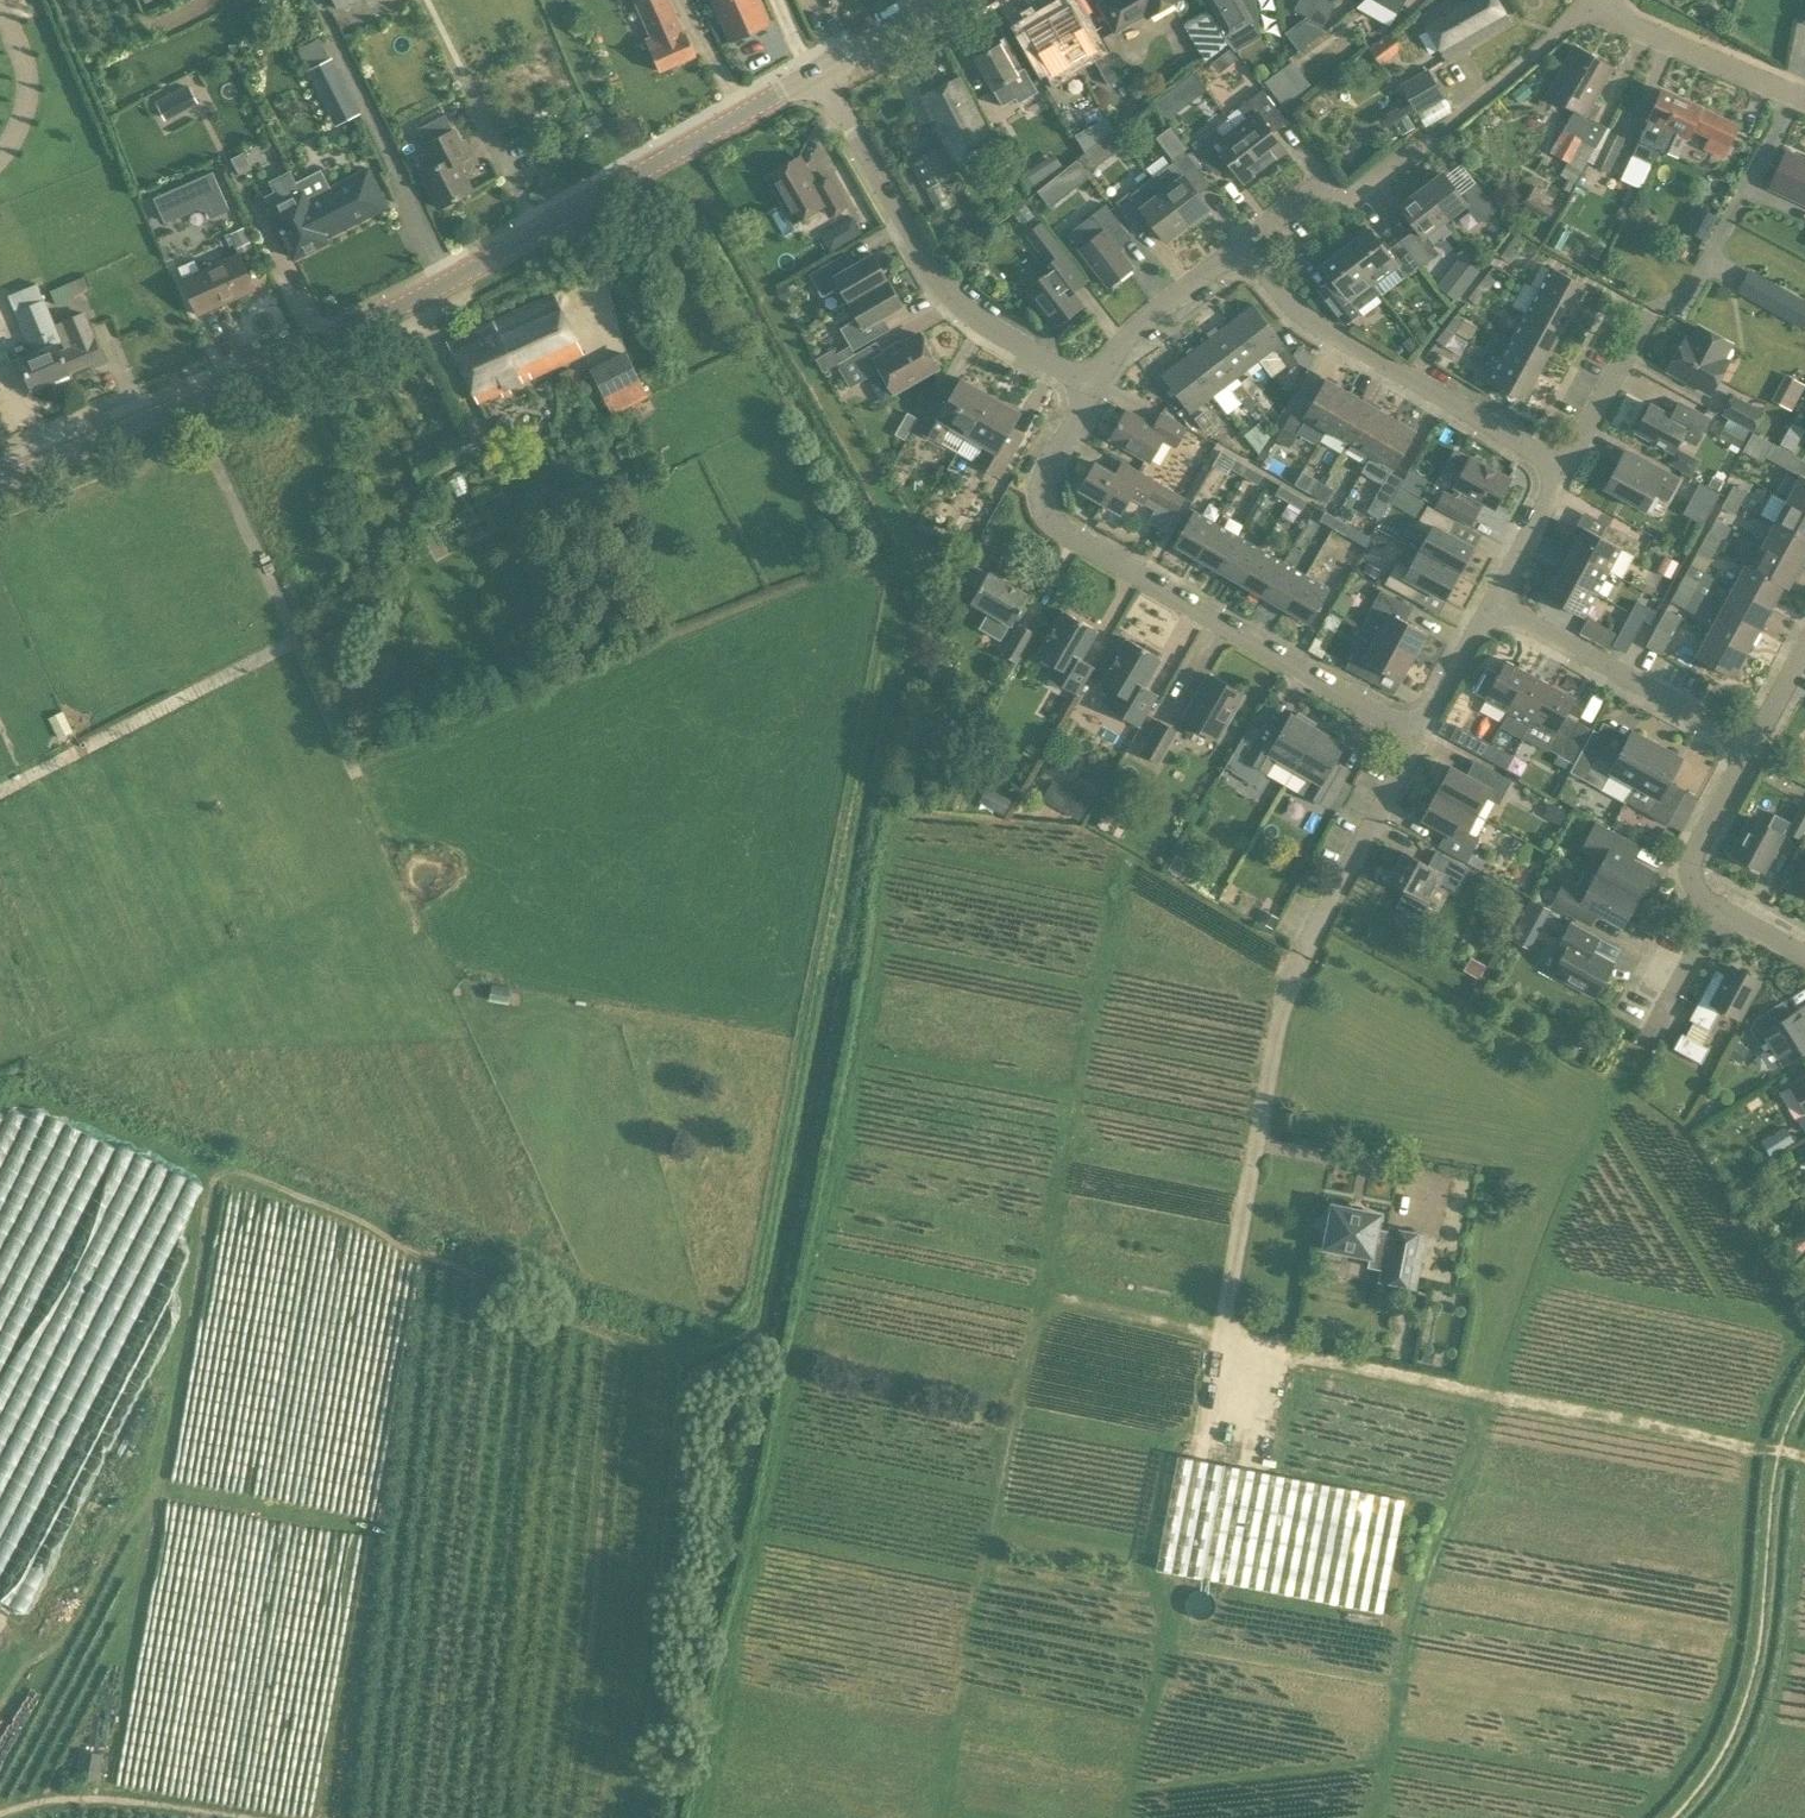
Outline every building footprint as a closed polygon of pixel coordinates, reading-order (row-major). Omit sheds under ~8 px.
[(340,9),(358,0),(335,0),(340,9)] [(697,55),(687,32),(685,33),(671,0),(637,0),(634,1),(649,35),(644,37),(660,72),(697,55)] [(770,24),(760,0),(713,0),(731,41),(770,24)] [(1100,4),(1115,30),(1145,12),(1148,16),(1175,0),(1106,0),(1100,4)] [(1229,34),(1231,38),(1257,18),(1247,0),(1207,0),(1227,35),(1229,34)] [(1257,18),(1231,38),(1237,49),(1264,34),(1264,16),(1262,0),(1247,0),(1257,18)] [(1301,18),(1306,21),(1317,0),(1298,0),(1293,8),(1307,15),(1305,20),(1301,18)] [(1335,2),(1331,0),(1317,0),(1306,21),(1323,30),(1324,30),(1321,28),(1335,2)] [(1405,0),(1375,0),(1397,13),(1405,0)] [(1508,21),(1496,0),(1448,0),(1421,16),(1445,58),(1508,21)] [(1048,17),(1074,61),(1096,48),(1070,4),(1048,17)] [(1228,42),(1210,13),(1186,28),(1205,60),(1228,42)] [(1074,61),(1048,17),(1025,29),(1051,74),(1074,61)] [(1393,31),(1372,43),(1380,57),(1401,45),(1393,31)] [(322,36),(299,46),(307,66),(331,56),(322,36)] [(993,90),(1011,80),(1032,115),(1046,106),(1024,67),(1017,71),(1002,43),(975,58),(993,90)] [(1546,94),(1574,109),(1549,150),(1566,160),(1559,173),(1565,176),(1563,179),(1574,185),(1576,182),(1575,181),(1594,146),(1595,147),(1607,126),(1593,118),(1601,105),(1593,100),(1612,67),(1574,45),(1546,94)] [(1093,58),(1108,83),(1110,82),(1112,86),(1122,80),(1124,83),(1128,81),(1109,49),(1093,58)] [(1230,50),(1221,57),(1229,66),(1238,59),(1230,50)] [(309,72),(328,109),(353,96),(334,59),(309,72)] [(1292,59),(1264,80),(1282,104),(1310,83),(1292,59)] [(1428,67),(1400,83),(1424,125),(1452,109),(1428,67)] [(1192,73),(1154,102),(1167,119),(1205,90),(1192,73)] [(952,156),(989,138),(959,78),(923,97),(952,156)] [(1524,83),(1511,94),(1519,103),(1532,92),(1524,83)] [(1239,106),(1247,117),(1235,127),(1265,167),(1287,150),(1272,131),(1286,120),(1261,88),(1239,106)] [(1656,146),(1680,97),(1662,89),(1638,140),(1639,140),(1632,154),(1650,162),(1657,147),(1656,146)] [(158,102),(166,117),(186,107),(177,92),(158,102)] [(1680,97),(1656,146),(1657,147),(1678,156),(1691,128),(1710,137),(1705,148),(1723,156),(1737,124),(1680,97)] [(448,112),(420,124),(435,166),(421,173),(440,207),(472,190),(458,162),(470,156),(448,112)] [(1406,112),(1395,119),(1403,133),(1415,127),(1406,112)] [(1107,116),(1075,134),(1086,152),(1091,149),(1115,130),(1107,116)] [(1216,174),(1228,164),(1243,183),(1265,167),(1235,127),(1223,136),(1214,125),(1191,142),(1194,146),(1192,149),(1209,172),(1212,169),(1216,174)] [(1607,126),(1595,147),(1599,149),(1593,163),(1594,164),(1592,169),(1603,174),(1606,170),(1608,171),(1624,136),(1609,129),(1610,127),(1607,126)] [(1209,214),(1206,211),(1209,208),(1197,193),(1210,183),(1184,148),(1170,159),(1172,161),(1151,177),(1161,191),(1188,225),(1191,223),(1194,226),(1209,214)] [(1086,152),(1079,158),(1090,171),(1101,162),(1091,149),(1086,152)] [(925,186),(926,186),(938,211),(951,204),(939,180),(947,175),(935,150),(912,161),(925,186)] [(1787,151),(1770,187),(1804,203),(1804,160),(1787,151)] [(794,222),(824,204),(830,215),(846,206),(830,178),(815,186),(809,174),(799,157),(768,175),(794,222)] [(1040,163),(1026,172),(1035,186),(1049,177),(1040,163)] [(303,192),(326,237),(387,206),(369,170),(329,190),(321,173),(299,184),(298,182),(297,182),(302,193),(303,192)] [(1461,187),(1457,191),(1442,172),(1420,188),(1445,221),(1465,205),(1478,221),(1496,207),(1475,181),(1464,190),(1461,187)] [(153,198),(164,222),(199,207),(210,211),(212,216),(228,209),(212,173),(153,198)] [(1057,175),(1038,190),(1050,206),(1070,191),(1057,175)] [(1574,185),(1563,179),(1559,186),(1564,190),(1563,193),(1569,196),(1574,185)] [(1535,196),(1540,188),(1531,182),(1520,200),(1548,216),(1554,207),(1535,196)] [(1445,221),(1420,188),(1398,205),(1423,237),(1445,221)] [(1136,228),(1148,218),(1166,242),(1188,225),(1161,191),(1141,206),(1129,190),(1115,200),(1136,228)] [(326,237),(303,192),(302,193),(270,209),(295,258),(328,241),(326,237)] [(1024,205),(1012,213),(1021,225),(1033,216),(1024,205)] [(1685,229),(1705,240),(1717,216),(1697,206),(1685,229)] [(1108,286),(1133,267),(1117,247),(1131,236),(1109,208),(1096,218),(1104,229),(1079,248),(1108,286)] [(837,227),(846,243),(862,234),(853,218),(837,227)] [(1027,234),(1047,261),(1049,264),(1064,252),(1042,222),(1027,234)] [(1344,247),(1373,284),(1399,265),(1370,227),(1344,247)] [(246,228),(232,235),(239,249),(253,242),(246,228)] [(1515,234),(1500,255),(1509,261),(1524,239),(1515,234)] [(1373,284),(1344,247),(1320,265),(1332,280),(1329,282),(1334,289),(1324,297),(1345,324),(1359,313),(1350,302),(1373,284)] [(822,295),(838,285),(849,302),(888,279),(873,253),(854,264),(846,251),(809,273),(822,295)] [(239,253),(199,271),(194,259),(179,266),(184,278),(182,278),(199,315),(256,290),(239,253)] [(963,254),(951,263),(960,275),(972,266),(963,254)] [(1538,289),(1573,308),(1586,285),(1550,266),(1538,289)] [(1749,267),(1736,290),(1804,329),(1804,299),(1749,267)] [(1055,326),(1082,305),(1054,268),(1026,288),(1055,326)] [(1477,285),(1486,292),(1496,280),(1487,273),(1477,285)] [(50,289),(56,304),(75,296),(74,294),(88,288),(83,275),(50,289)] [(1466,288),(1448,275),(1440,286),(1458,299),(1466,288)] [(890,328),(884,316),(903,305),(888,279),(849,302),(857,317),(840,327),(853,349),(890,328)] [(64,321),(74,346),(61,351),(58,344),(64,342),(45,298),(38,282),(9,294),(20,321),(7,327),(20,359),(32,388),(72,372),(71,371),(94,361),(96,366),(105,362),(84,313),(64,321)] [(787,285),(776,291),(781,301),(792,295),(787,285)] [(1486,292),(1477,285),(1468,298),(1477,305),(1486,292)] [(1573,308),(1538,289),(1525,312),(1561,331),(1573,308)] [(478,402),(582,353),(553,292),(449,342),(478,402)] [(1298,343),(1292,354),(1282,342),(1283,342),(1253,304),(1230,322),(1259,360),(1271,350),(1276,352),(1289,369),(1299,363),(1298,362),(1308,367),(1315,353),(1298,343)] [(1561,331),(1525,312),(1513,335),(1548,354),(1561,331)] [(1445,327),(1454,334),(1464,322),(1455,315),(1445,327)] [(1728,360),(1725,359),(1734,342),(1697,321),(1688,339),(1686,337),(1668,370),(1710,393),(1728,360)] [(1207,339),(1249,394),(1259,386),(1250,375),(1251,374),(1247,369),(1259,360),(1230,322),(1207,339)] [(1454,334),(1445,327),(1436,340),(1445,346),(1454,334)] [(919,333),(884,353),(876,340),(836,362),(850,386),(880,369),(894,392),(939,367),(919,333)] [(1418,347),(1409,335),(1400,342),(1409,354),(1418,347)] [(1548,354),(1513,335),(1500,358),(1536,377),(1548,354)] [(1184,357),(1213,395),(1225,386),(1229,392),(1232,389),(1241,400),(1249,394),(1207,339),(1184,357)] [(612,415),(649,396),(627,351),(590,369),(612,415)] [(830,351),(818,357),(824,369),(836,362),(830,351)] [(1213,395),(1184,357),(1161,375),(1190,413),(1213,395)] [(1536,377),(1500,358),(1488,381),(1523,400),(1536,377)] [(941,443),(951,426),(967,436),(990,395),(961,378),(954,391),(939,382),(913,426),(941,443)] [(1326,429),(1348,392),(1325,378),(1303,416),(1305,417),(1303,420),(1291,413),(1275,440),(1289,448),(1298,433),(1306,438),(1315,423),(1326,429)] [(1349,442),(1371,405),(1348,392),(1326,429),(1349,442)] [(1763,409),(1731,392),(1721,412),(1752,429),(1763,409)] [(1241,400),(1242,402),(1248,409),(1256,403),(1249,394),(1241,400)] [(990,395),(967,436),(982,445),(972,462),(1000,478),(1026,434),(1012,426),(1020,412),(990,395)] [(1695,444),(1709,418),(1681,403),(1674,417),(1650,403),(1635,431),(1673,451),(1681,437),(1695,444)] [(1371,455),(1393,418),(1371,405),(1349,442),(1371,455)] [(1175,446),(1186,427),(1161,413),(1154,425),(1127,409),(1110,438),(1149,462),(1163,439),(1175,446)] [(908,412),(896,434),(905,439),(917,418),(908,412)] [(1194,418),(1203,430),(1212,424),(1202,412),(1194,418)] [(1391,470),(1392,468),(1394,469),(1416,431),(1393,418),(1371,455),(1381,461),(1365,490),(1388,504),(1403,477),(1391,470)] [(1269,436),(1259,423),(1244,436),(1259,453),(1269,436)] [(1718,436),(1739,447),(1746,435),(1725,424),(1718,436)] [(622,457),(633,451),(627,439),(616,445),(622,457)] [(1773,442),(1765,456),(1800,474),(1787,499),(1804,508),(1804,460),(1803,459),(1786,450),(1777,445),(1773,442)] [(1673,451),(1667,462),(1690,474),(1697,461),(1674,449),(1673,451)] [(1453,486),(1455,487),(1452,493),(1443,488),(1434,504),(1471,524),(1483,502),(1494,508),(1511,478),(1470,456),(1453,486)] [(1243,476),(1249,466),(1237,459),(1231,469),(1243,476)] [(1667,501),(1680,477),(1650,461),(1643,474),(1620,462),(1605,488),(1645,510),(1654,494),(1667,501)] [(1142,503),(1147,495),(1175,512),(1184,497),(1130,466),(1123,479),(1095,463),(1080,489),(1120,512),(1130,496),(1142,503)] [(1249,466),(1243,476),(1257,484),(1263,475),(1249,466)] [(457,496),(470,490),(460,470),(447,477),(457,496)] [(1408,471),(1400,486),(1419,496),(1427,481),(1408,471)] [(1317,497),(1325,483),(1315,478),(1307,492),(1317,497)] [(1719,493),(1724,483),(1713,478),(1708,487),(1719,493)] [(1719,493),(1700,482),(1690,500),(1709,511),(1719,493)] [(1325,483),(1317,497),(1326,502),(1334,489),(1325,483)] [(1747,491),(1734,484),(1727,495),(1741,502),(1747,491)] [(1288,502),(1293,492),(1280,485),(1274,494),(1288,502)] [(1423,502),(1409,494),(1399,489),(1394,497),(1391,502),(1415,515),(1423,502)] [(1293,492),(1288,502),(1302,510),(1308,500),(1293,492)] [(1721,506),(1734,514),(1741,502),(1727,495),(1721,506)] [(1804,537),(1804,508),(1787,499),(1775,521),(1804,537)] [(1473,546),(1449,533),(1456,520),(1427,504),(1415,527),(1428,534),(1419,551),(1459,572),(1473,546)] [(1196,557),(1216,523),(1193,509),(1173,544),(1196,557)] [(1333,527),(1338,518),(1325,510),(1319,520),(1333,527)] [(1579,535),(1571,550),(1620,576),(1622,577),(1640,540),(1584,510),(1572,531),(1579,535)] [(1717,548),(1718,546),(1723,536),(1730,525),(1716,517),(1703,540),(1717,548)] [(1338,518),(1333,527),(1347,535),(1352,526),(1338,518)] [(1800,564),(1804,554),(1804,537),(1775,521),(1763,544),(1800,564)] [(1216,523),(1196,557),(1219,570),(1239,536),(1216,523)] [(1239,536),(1219,570),(1241,583),(1261,549),(1239,536)] [(1723,536),(1718,546),(1732,554),(1737,544),(1723,536)] [(1705,570),(1717,548),(1703,540),(1690,563),(1704,570),(1705,570)] [(1782,584),(1787,587),(1800,564),(1763,544),(1751,565),(1750,566),(1783,584),(1782,584)] [(1261,549),(1241,583),(1263,596),(1283,561),(1261,549)] [(1559,573),(1596,593),(1604,577),(1616,584),(1620,576),(1571,550),(1559,573)] [(1413,600),(1421,586),(1444,599),(1459,572),(1419,551),(1410,567),(1396,561),(1384,584),(1413,600)] [(1286,609),(1306,574),(1283,561),(1263,596),(1286,609)] [(1706,571),(1705,570),(1704,570),(1690,563),(1678,585),(1694,594),(1706,571)] [(1751,565),(1746,563),(1733,586),(1770,606),(1782,584),(1783,584),(1750,566),(1751,565)] [(1381,570),(1368,564),(1364,572),(1376,579),(1381,570)] [(966,581),(978,589),(988,572),(975,565),(966,581)] [(988,572),(978,589),(971,600),(988,610),(979,626),(1000,639),(1009,623),(1013,625),(1030,596),(988,571),(988,572)] [(1596,593),(1559,573),(1546,596),(1583,616),(1596,593)] [(1306,574),(1286,609),(1309,622),(1329,588),(1306,574)] [(1670,599),(1686,608),(1694,594),(1678,585),(1670,599)] [(1721,609),(1758,629),(1770,606),(1733,586),(1721,609)] [(1367,612),(1384,621),(1377,634),(1414,654),(1426,633),(1404,621),(1412,605),(1381,588),(1367,612)] [(1330,610),(1344,618),(1353,602),(1339,595),(1330,610)] [(1630,611),(1644,619),(1650,607),(1636,600),(1630,611)] [(1646,645),(1661,654),(1682,617),(1666,608),(1646,645)] [(1709,631),(1746,651),(1758,629),(1721,609),(1709,631)] [(1064,610),(1038,655),(1053,664),(1046,676),(1078,694),(1094,666),(1081,658),(1097,629),(1064,610)] [(1644,619),(1630,611),(1612,645),(1625,652),(1644,619)] [(1006,678),(1035,631),(1019,622),(1001,653),(1012,660),(1002,676),(1006,678)] [(1695,656),(1733,676),(1746,651),(1709,631),(1695,656)] [(1371,681),(1379,667),(1401,679),(1414,654),(1377,634),(1369,649),(1358,644),(1346,667),(1371,681)] [(1116,692),(1107,707),(1139,726),(1157,693),(1144,685),(1160,657),(1158,655),(1161,651),(1148,644),(1145,648),(1127,637),(1101,683),(1116,692)] [(1488,667),(1480,680),(1469,673),(1464,683),(1475,690),(1474,691),(1510,711),(1530,674),(1507,661),(1500,673),(1488,667)] [(1217,739),(1243,694),(1208,673),(1182,719),(1217,739)] [(1533,723),(1553,686),(1530,674),(1510,711),(1533,723)] [(1566,713),(1575,698),(1553,686),(1533,723),(1553,734),(1547,747),(1573,760),(1591,726),(1566,713)] [(1470,701),(1458,694),(1447,714),(1460,721),(1470,701)] [(49,719),(59,739),(73,733),(62,712),(49,719)] [(1298,712),(1296,716),(1291,713),(1281,731),(1267,723),(1245,758),(1268,772),(1267,773),(1285,784),(1317,728),(1313,726),(1316,722),(1298,712)] [(1176,730),(1160,721),(1142,752),(1158,761),(1176,730)] [(1485,757),(1492,744),(1457,724),(1449,738),(1485,757)] [(1619,754),(1588,737),(1594,728),(1591,726),(1573,760),(1574,761),(1570,770),(1602,788),(1611,771),(1635,784),(1657,742),(1633,729),(1619,754)] [(1348,770),(1334,761),(1344,744),(1317,728),(1285,784),(1303,794),(1304,792),(1328,806),(1328,805),(1330,806),(1344,779),(1343,779),(1348,770)] [(1657,742),(1635,784),(1658,797),(1649,813),(1667,823),(1685,790),(1668,781),(1682,756),(1657,742)] [(1492,744),(1485,757),(1495,762),(1506,768),(1513,755),(1502,749),(1492,744)] [(1475,758),(1466,774),(1450,766),(1436,792),(1477,814),(1486,796),(1498,803),(1511,778),(1475,758)] [(1072,787),(1053,777),(1042,798),(1081,817),(1097,786),(1077,776),(1072,787)] [(918,788),(913,803),(927,807),(931,792),(918,788)] [(1480,836),(1467,830),(1477,814),(1436,792),(1422,818),(1445,831),(1438,845),(1467,861),(1471,853),(1480,836)] [(1005,796),(998,810),(1005,814),(1013,799),(1005,796)] [(1733,854),(1763,871),(1783,833),(1782,832),(1784,828),(1800,837),(1804,828),(1804,797),(1792,821),(1777,813),(1769,827),(1752,818),(1733,854)] [(1554,806),(1547,818),(1558,824),(1565,812),(1554,806)] [(1595,874),(1637,897),(1652,870),(1631,858),(1638,846),(1595,823),(1583,846),(1604,858),(1595,874)] [(1436,849),(1428,864),(1404,851),(1389,878),(1429,900),(1439,881),(1455,890),(1468,866),(1436,849)] [(1471,853),(1467,861),(1480,868),(1484,860),(1471,853)] [(1168,869),(1178,874),(1186,860),(1176,854),(1168,869)] [(1793,887),(1804,894),(1804,864),(1793,887)] [(1637,897),(1595,874),(1587,890),(1565,879),(1552,902),(1590,922),(1596,910),(1622,924),(1637,897)] [(1512,896),(1503,915),(1514,920),(1523,902),(1512,896)] [(1548,910),(1528,899),(1509,935),(1529,946),(1548,910)] [(1265,911),(1259,921),(1272,927),(1277,917),(1265,911)] [(1556,949),(1564,953),(1553,973),(1594,995),(1613,962),(1591,950),(1598,937),(1571,922),(1556,949)] [(1479,978),(1487,966),(1472,957),(1465,970),(1479,978)] [(1716,969),(1689,1018),(1710,1029),(1722,1007),(1739,1017),(1759,980),(1731,965),(1726,975),(1716,969)] [(489,1001),(508,1004),(511,988),(492,985),(489,1001)] [(1791,1014),(1783,1001),(1756,1017),(1759,1022),(1751,1028),(1760,1043),(1769,1037),(1784,1062),(1804,1049),(1804,1017),(1800,1008),(1791,1014)] [(1701,1062),(1709,1047),(1682,1032),(1674,1047),(1701,1062)] [(1584,1035),(1579,1042),(1587,1048),(1592,1040),(1584,1035)] [(1728,1056),(1740,1063),(1748,1049),(1737,1042),(1728,1056)] [(1791,1084),(1804,1107),(1804,1075),(1791,1084)] [(1785,1127),(1774,1134),(1782,1149),(1794,1142),(1785,1127)] [(1348,1207),(1333,1204),(1324,1246),(1370,1255),(1368,1266),(1383,1269),(1381,1279),(1414,1285),(1424,1234),(1391,1228),(1391,1230),(1377,1227),(1380,1213),(1365,1210),(1365,1209),(1348,1206),(1348,1207)] [(1804,1248),(1804,1231),(1804,1230),(1784,1248),(1793,1259),(1804,1248)] [(1422,1365),(1433,1368),(1435,1358),(1425,1356),(1422,1365)] [(1156,1568),(1382,1612),(1404,1497),(1177,1454),(1156,1568)]
